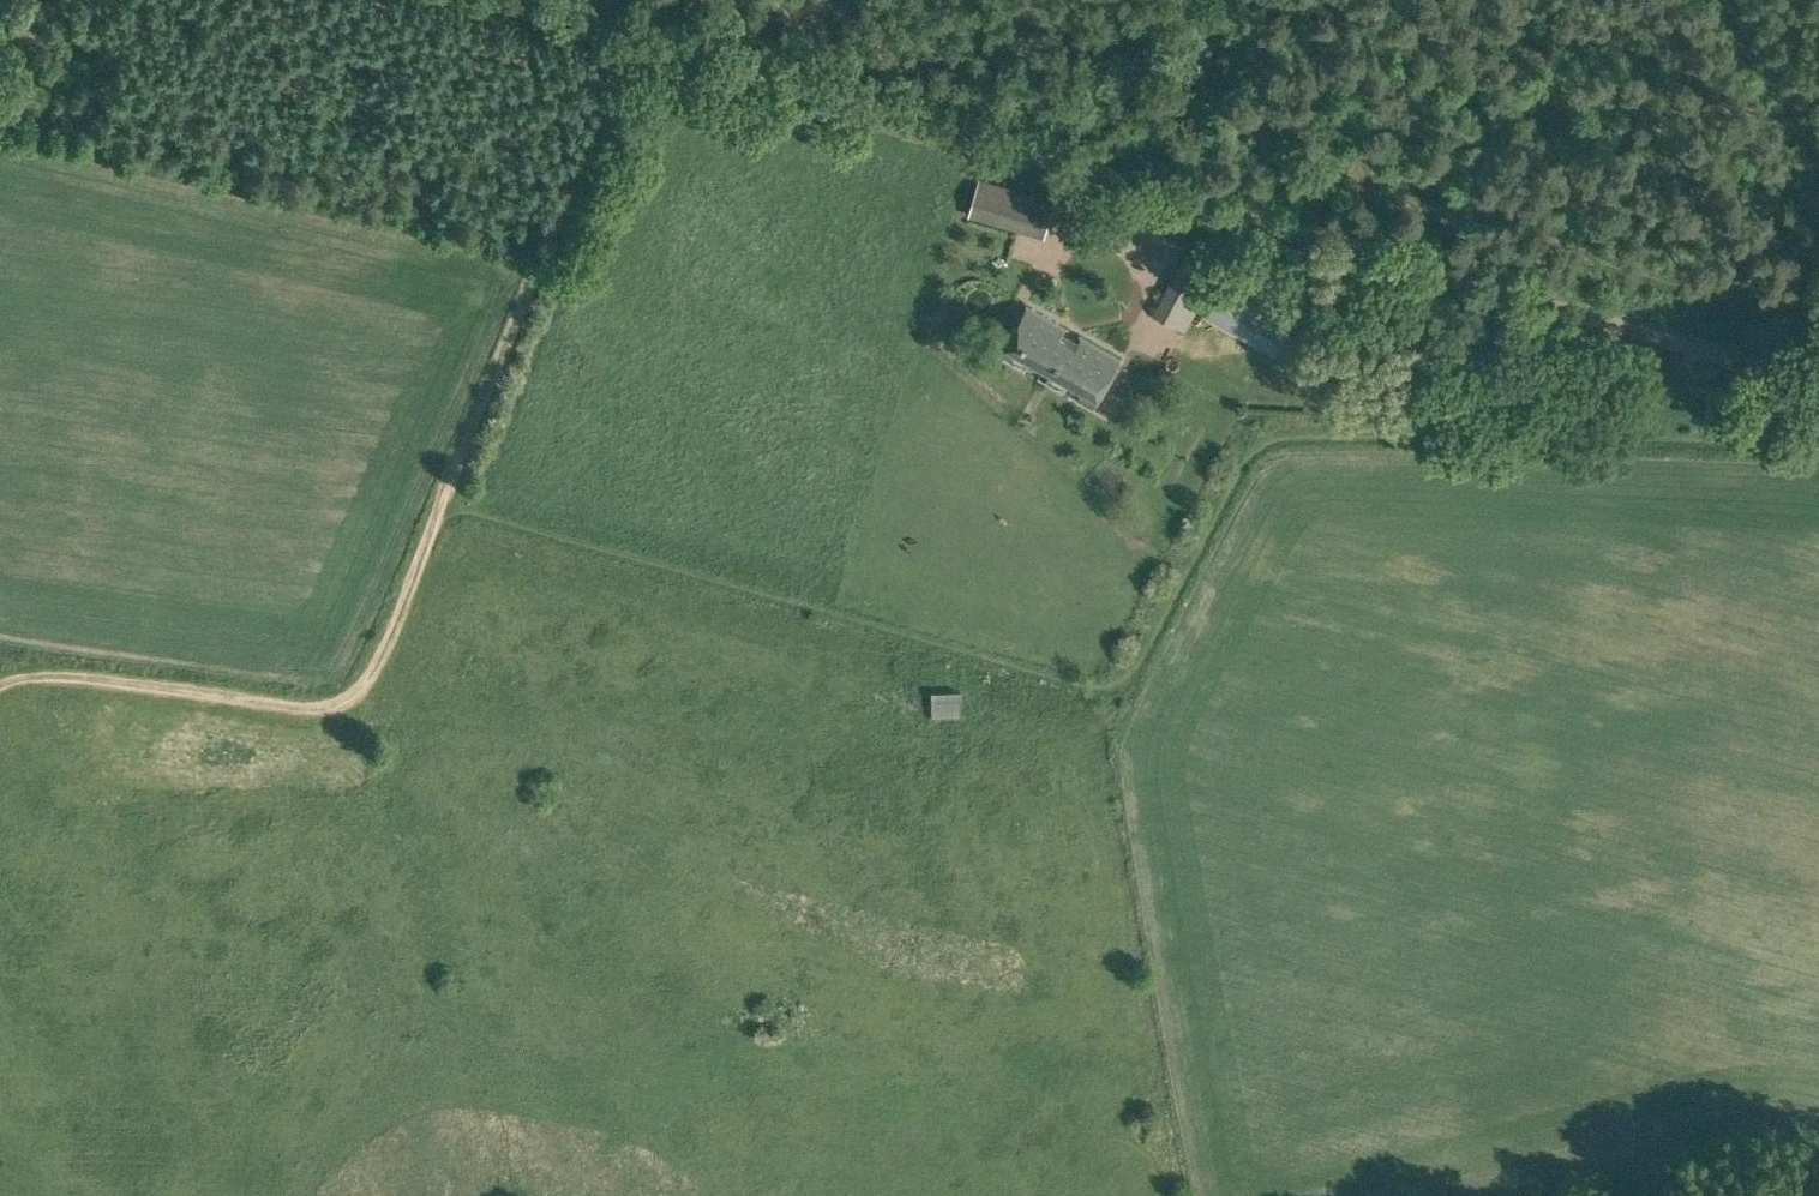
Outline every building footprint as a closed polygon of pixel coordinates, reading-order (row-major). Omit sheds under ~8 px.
[(979,177),(970,208),(1013,221),(1022,189),(979,177)] [(1263,355),(1281,361),(1300,307),(1228,282),(1213,325),(1266,344),(1263,355)] [(1203,298),(1175,284),(1158,316),(1186,330),(1203,298)] [(1123,354),(1026,301),(996,356),(1093,408),(1123,354)]
